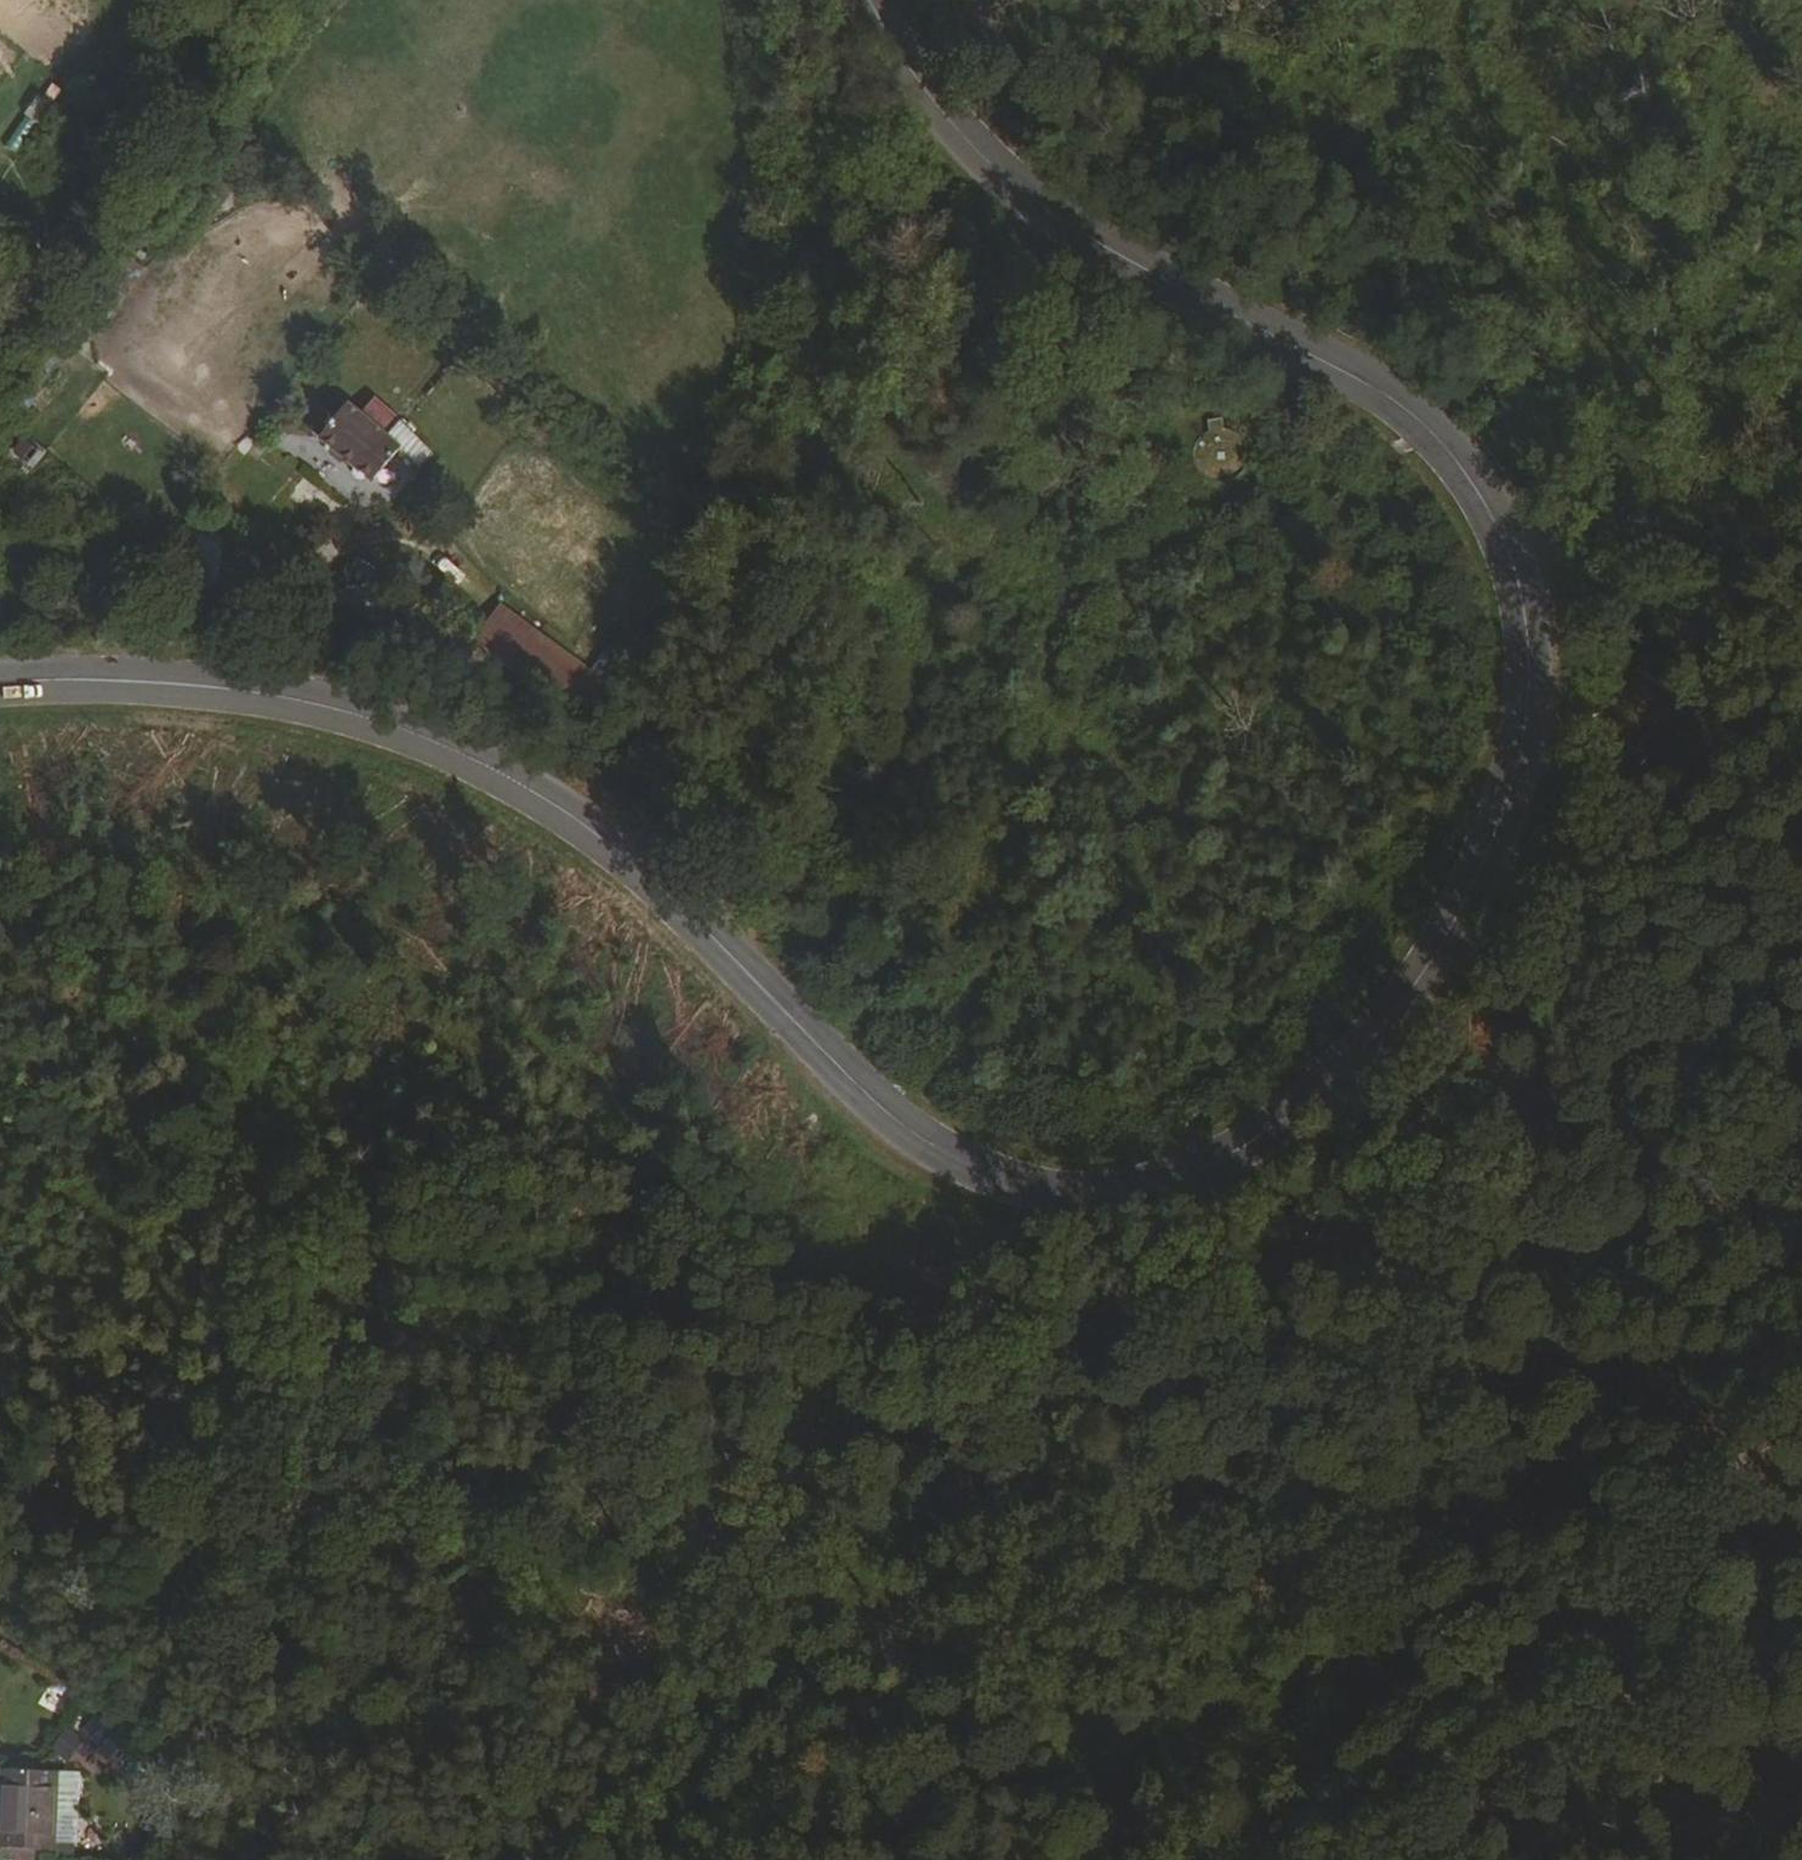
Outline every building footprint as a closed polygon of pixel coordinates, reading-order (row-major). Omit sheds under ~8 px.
[(76,306),(33,366),(62,388),(107,331),(76,306)] [(399,457),(366,433),(344,465),(389,497),(410,466),(435,484),(447,468),(408,441),(399,457)] [(1243,448),(1237,442),(1229,438),(1221,437),(1212,438),(1205,442),(1199,448),(1194,456),(1193,465),(1196,474),(1201,482),(1208,487),(1217,490),(1227,490),(1235,486),(1241,480),(1246,473),(1247,464),(1246,456),(1243,448)] [(483,659),(593,740),(616,701),(505,626),(483,659)] [(0,1834),(0,1848),(14,1848),(52,1849),(54,1815),(80,1815),(81,1771),(2,1771),(0,1834)] [(79,1850),(80,1815),(54,1815),(52,1849),(79,1850)] [(14,1848),(0,1848),(0,1859),(14,1859),(14,1848)] [(52,1849),(14,1848),(14,1859),(52,1859),(52,1849)]
